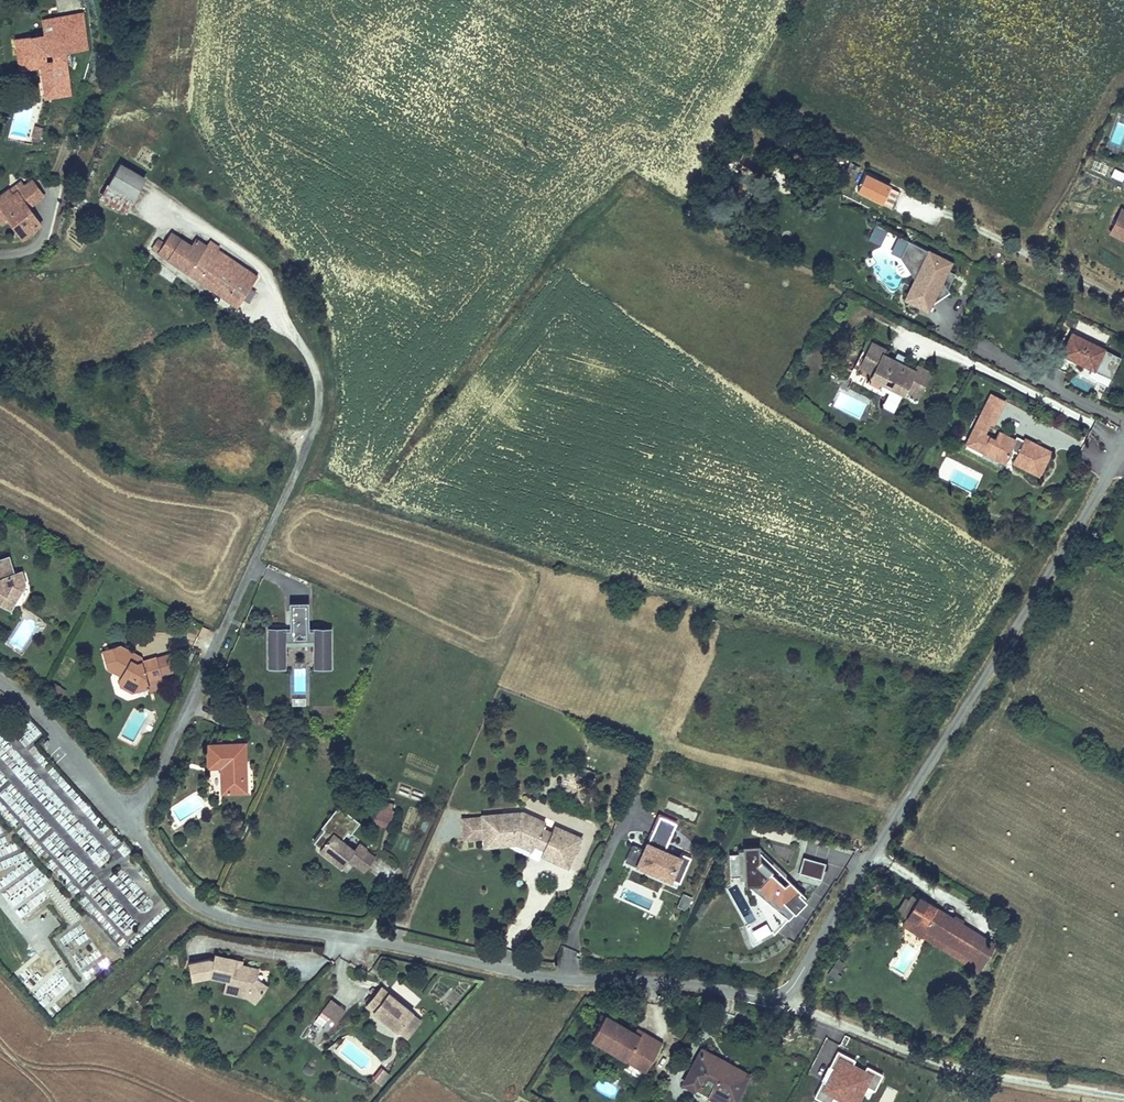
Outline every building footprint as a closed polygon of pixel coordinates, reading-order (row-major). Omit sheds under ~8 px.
[(45,32),(16,36),(20,70),(41,68),(45,100),(68,97),(67,87),(71,87),(67,53),(89,50),(84,11),(43,16),(45,32)] [(1123,134),(1123,122),(1117,120),(1109,142),(1119,146),(1123,134)] [(44,127),(35,125),(32,141),(40,142),(44,127)] [(859,165),(849,159),(844,167),(855,173),(859,165)] [(149,178),(122,161),(100,197),(127,213),(149,178)] [(1110,176),(1123,180),(1123,178),(1123,171),(1113,168),(1110,176)] [(890,184),(866,172),(858,187),(882,199),(890,184)] [(25,184),(22,179),(0,194),(0,219),(3,223),(10,219),(25,240),(46,225),(33,206),(47,196),(33,178),(25,184)] [(882,203),(891,207),(899,190),(890,186),(882,203)] [(1121,206),(1108,232),(1123,240),(1123,208),(1121,206)] [(180,238),(170,231),(163,242),(173,248),(180,238)] [(929,248),(927,250),(898,235),(890,250),(904,257),(914,276),(903,297),(928,310),(934,298),(949,290),(947,287),(954,272),(949,269),(954,261),(929,248)] [(163,242),(156,237),(149,248),(237,306),(252,283),(223,264),(229,255),(219,248),(220,246),(210,239),(207,244),(195,237),(190,244),(180,238),(173,248),(163,242)] [(258,274),(229,255),(223,264),(252,283),(258,274)] [(251,287),(244,298),(249,301),(256,291),(251,287)] [(1122,356),(1070,331),(1060,353),(1111,378),(1122,356)] [(924,379),(928,371),(918,365),(915,369),(905,364),(895,359),(884,354),(887,349),(869,340),(865,349),(872,352),(864,366),(874,372),(873,373),(905,390),(906,388),(916,394),(920,385),(923,387),(927,380),(924,379)] [(865,349),(857,363),(864,366),(872,352),(865,349)] [(909,357),(899,351),(895,359),(905,364),(909,357)] [(1005,401),(992,394),(988,402),(1002,409),(1005,401)] [(994,424),(1002,409),(988,402),(974,429),(979,432),(975,441),(986,447),(983,451),(1005,462),(1011,450),(1019,453),(1014,462),(1040,475),(1051,452),(1026,439),(1025,441),(1023,444),(1015,440),(1000,432),(996,440),(985,434),(990,423),(994,424)] [(974,429),(967,443),(983,451),(986,447),(975,441),(979,432),(974,429)] [(0,557),(0,604),(12,611),(28,585),(24,569),(16,571),(12,553),(0,557)] [(289,626),(266,626),(266,670),(286,670),(286,642),(313,642),(313,670),(333,670),(333,627),(309,627),(309,601),(288,602),(289,626)] [(141,660),(138,653),(120,644),(101,650),(106,670),(119,676),(118,680),(119,686),(131,692),(147,687),(148,693),(165,687),(162,676),(175,671),(168,652),(141,660)] [(280,720),(268,714),(263,726),(275,731),(280,720)] [(21,732),(30,743),(42,733),(32,722),(21,732)] [(220,794),(247,793),(246,741),(205,742),(206,769),(219,768),(220,794)] [(593,773),(580,769),(577,779),(590,783),(593,773)] [(391,802),(381,801),(380,808),(375,807),(372,825),(390,827),(393,810),(390,809),(391,802)] [(354,849),(342,839),(346,834),(351,834),(360,822),(357,819),(338,805),(321,826),(323,827),(311,842),(320,848),(318,850),(340,868),(347,860),(364,873),(377,856),(359,842),(354,849)] [(546,821),(523,810),(479,813),(479,816),(461,817),(462,841),(481,840),(482,849),(520,846),(532,851),(534,847),(542,851),(540,857),(568,870),(583,837),(555,824),(552,830),(544,826),(546,821)] [(677,821),(658,812),(642,849),(631,844),(623,861),(672,882),(673,880),(680,883),(692,857),(681,852),(679,856),(665,849),(677,821)] [(800,892),(759,851),(759,845),(742,845),(742,852),(728,853),(729,876),(743,875),(744,885),(746,885),(764,914),(744,925),(749,941),(751,945),(760,940),(759,937),(771,931),(773,934),(793,913),(794,914),(806,902),(798,895),(800,892)] [(826,863),(803,856),(798,872),(821,878),(826,863)] [(691,898),(682,894),(676,906),(685,910),(691,898)] [(906,917),(918,897),(912,894),(909,898),(905,896),(896,911),(906,917)] [(997,943),(919,895),(918,897),(906,917),(901,924),(979,972),(997,943)] [(207,959),(187,962),(190,978),(207,975),(208,975),(211,976),(224,979),(230,980),(233,981),(231,987),(245,991),(247,991),(251,994),(256,997),(265,985),(255,978),(257,968),(240,964),(232,962),(233,958),(213,953),(211,960),(207,959)] [(826,974),(837,979),(844,960),(833,956),(826,974)] [(245,996),(253,1002),(256,997),(251,994),(247,991),(245,991),(231,987),(233,981),(230,980),(224,979),(222,991),(245,996)] [(386,992),(380,987),(365,1005),(371,1011),(386,992)] [(411,1013),(386,992),(371,1011),(396,1031),(411,1013)] [(331,998),(313,1020),(328,1032),(346,1010),(331,998)] [(404,1038),(419,1020),(411,1013),(396,1031),(404,1038)] [(605,1016),(591,1039),(637,1065),(641,1058),(650,1064),(662,1043),(642,1032),(640,1036),(605,1016)] [(702,1049),(684,1082),(720,1101),(733,1101),(748,1074),(702,1049)] [(883,1073),(867,1065),(865,1069),(853,1063),(855,1059),(838,1049),(829,1066),(834,1068),(828,1081),(823,1078),(814,1095),(827,1101),(831,1101),(834,1096),(846,1101),(858,1101),(867,1085),(875,1089),(883,1073)] [(637,1065),(646,1071),(650,1064),(641,1058),(637,1065)] [(387,1073),(381,1068),(372,1079),(378,1084),(387,1073)]
